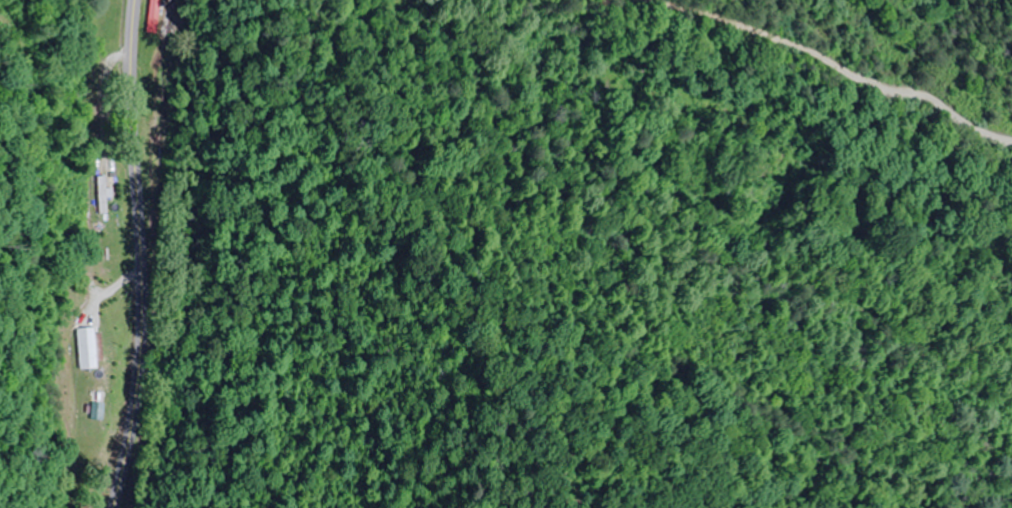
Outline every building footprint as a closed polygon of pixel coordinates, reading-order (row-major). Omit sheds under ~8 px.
[(112,176),(101,176),(101,213),(112,213),(112,176)] [(102,327),(80,328),(82,369),(105,368),(102,327)]
